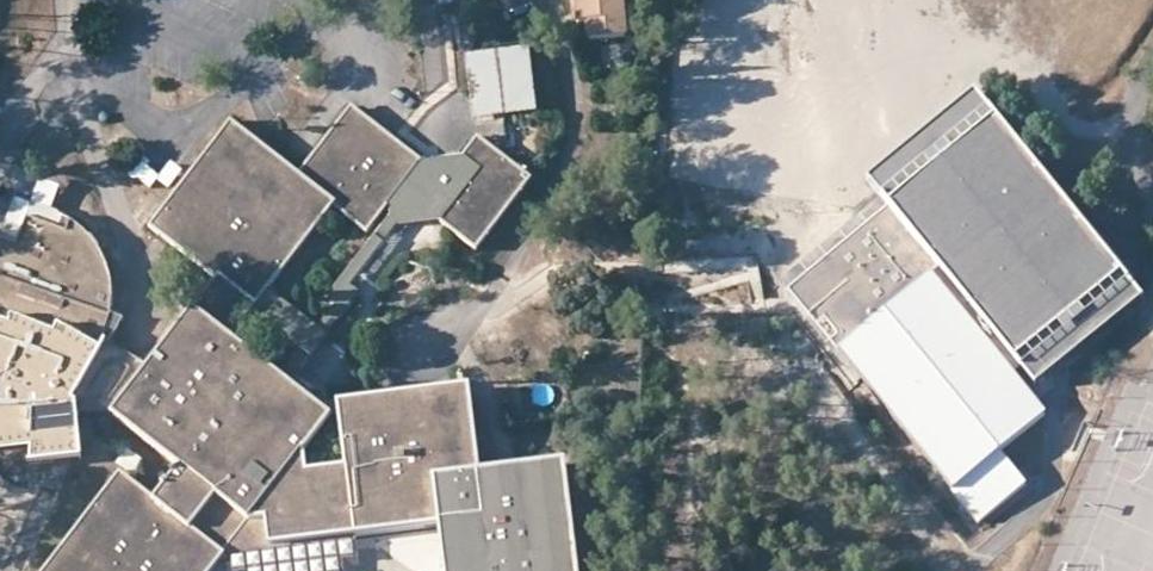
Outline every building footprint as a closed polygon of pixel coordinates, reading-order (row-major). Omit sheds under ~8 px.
[(628,38),(625,0),(579,0),(580,25),(589,24),(591,42),(628,38)] [(466,57),(474,120),(538,113),(531,49),(466,57)] [(849,342),(840,349),(953,490),(982,522),(1029,484),(1004,451),(1049,414),(1018,376),(1027,369),(1039,385),(1147,298),(981,92),(874,179),(894,203),(829,255),(831,258),(810,275),(837,308),(828,316),(849,342)] [(221,278),(150,369),(114,415),(181,468),(155,502),(121,476),(46,570),(213,570),(224,557),(224,551),(356,535),(438,525),(445,570),(579,570),(566,464),(479,474),(469,390),(338,406),(340,419),(346,468),(306,474),(304,452),(271,426),(297,391),(295,378),(361,295),(353,288),(400,227),(444,223),(478,249),(531,178),(479,139),(466,157),(423,162),(353,109),(300,175),(232,123),(152,227),(221,278)] [(54,460),(78,420),(78,410),(77,402),(75,400),(106,346),(103,345),(113,327),(116,316),(117,303),(117,290),(114,277),(109,262),(104,246),(92,231),(81,220),(73,214),(69,226),(28,213),(18,241),(0,236),(0,437),(32,435),(31,464),(54,460)] [(840,349),(849,342),(828,316),(837,308),(810,275),(831,258),(829,255),(791,287),(840,349)] [(77,402),(78,410),(114,415),(150,369),(106,346),(75,400),(77,402)] [(340,419),(338,406),(326,406),(325,395),(297,391),(271,426),(304,452),(331,419),(340,419)] [(78,420),(54,460),(82,457),(78,420)] [(224,557),(229,562),(229,570),(346,570),(344,562),(358,561),(356,535),(224,551),(224,557)]
